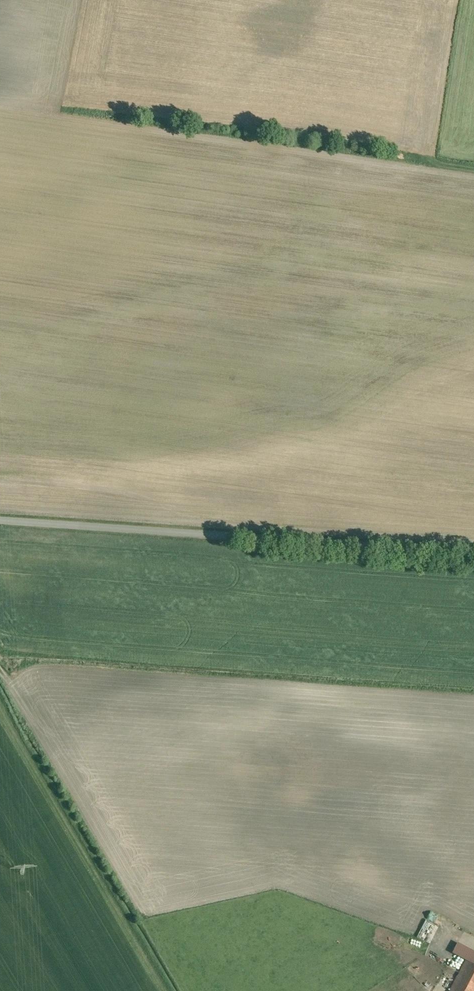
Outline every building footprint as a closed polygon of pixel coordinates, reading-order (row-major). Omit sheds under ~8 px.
[(429,943),(438,925),(426,919),(417,937),(429,943)] [(451,990),(473,990),(473,964),(466,960),(451,990)]
